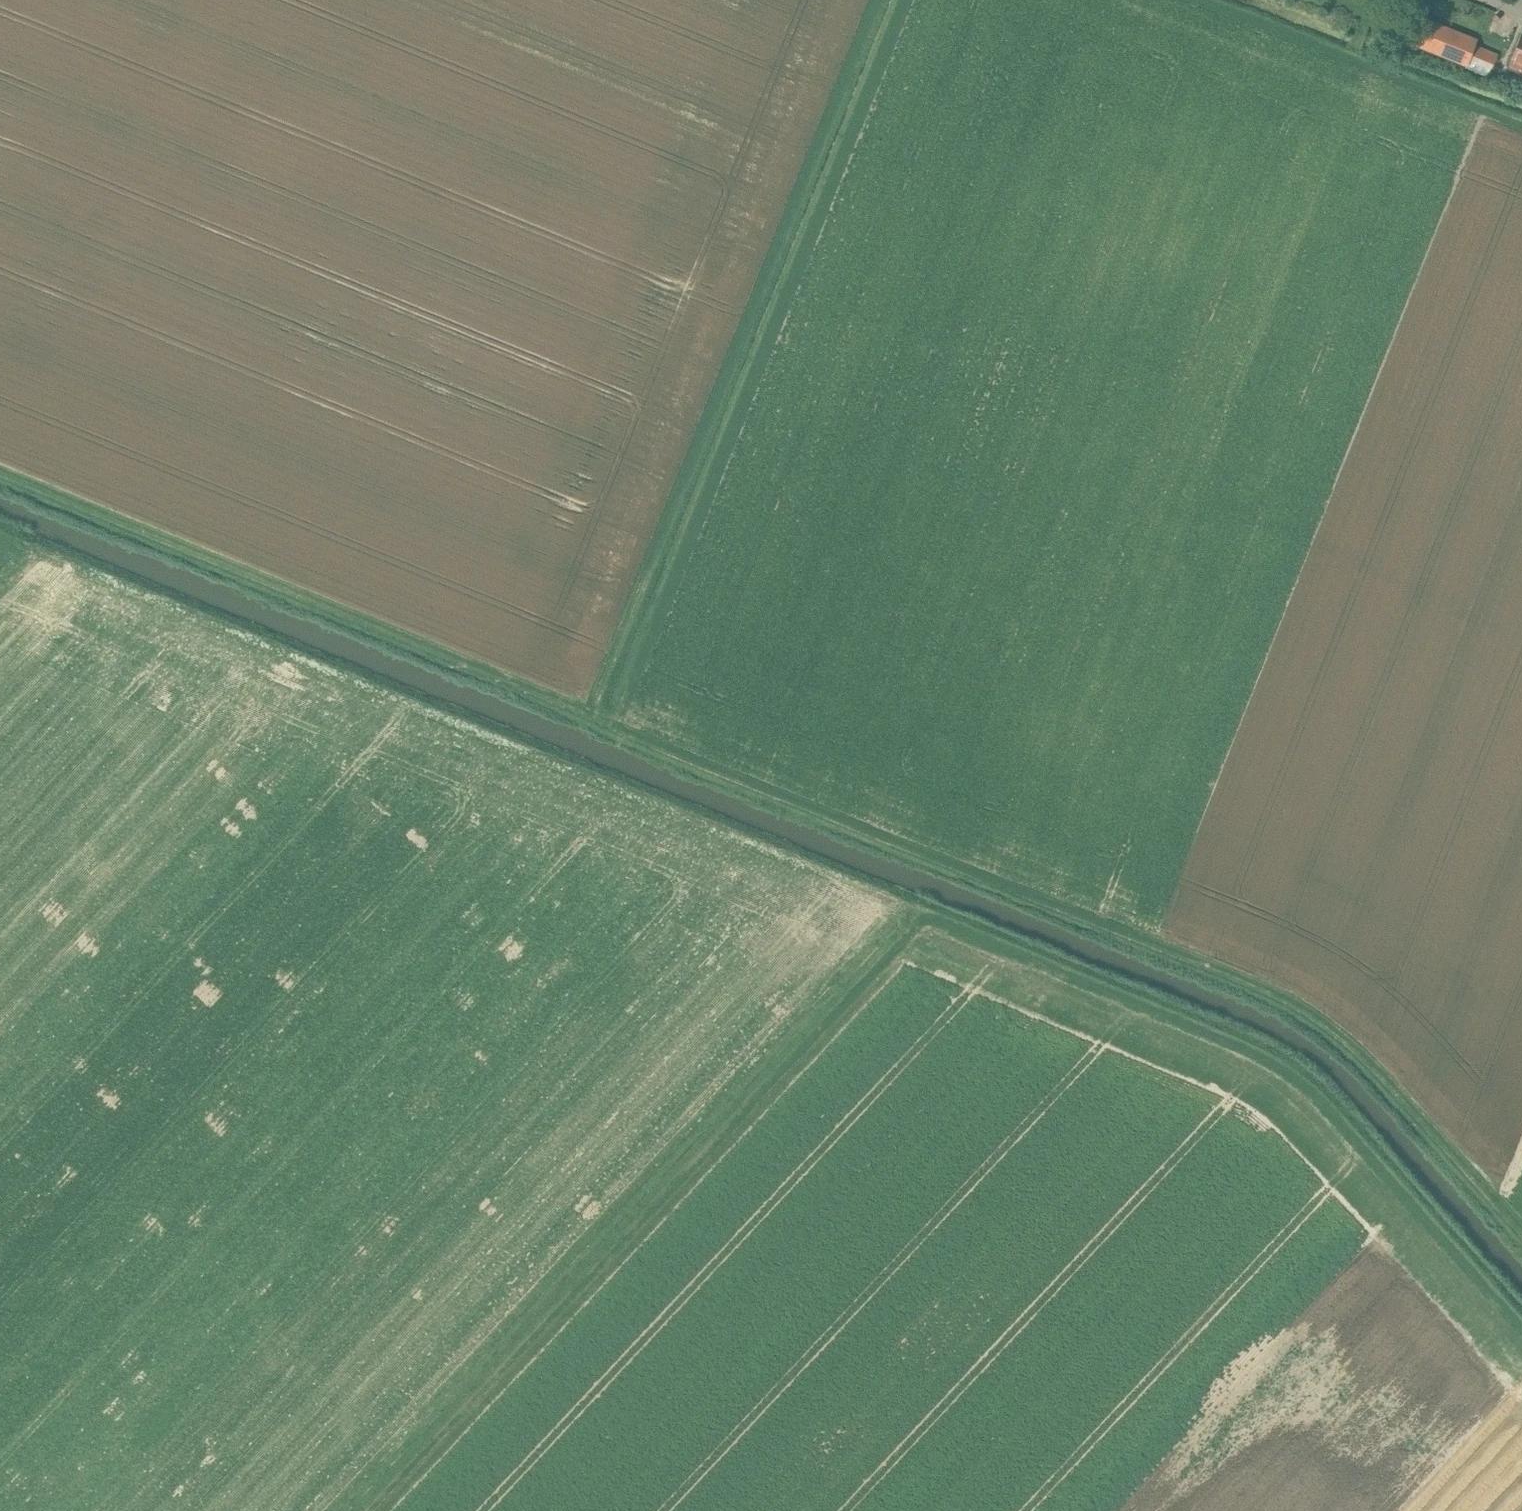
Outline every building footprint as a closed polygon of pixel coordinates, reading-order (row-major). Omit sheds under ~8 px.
[(1414,19),(1405,42),(1463,66),(1466,58),(1495,70),(1501,56),(1472,44),(1473,43),(1414,19)] [(1512,57),(1514,57),(1511,65),(1521,70),(1521,35),(1512,57)]
